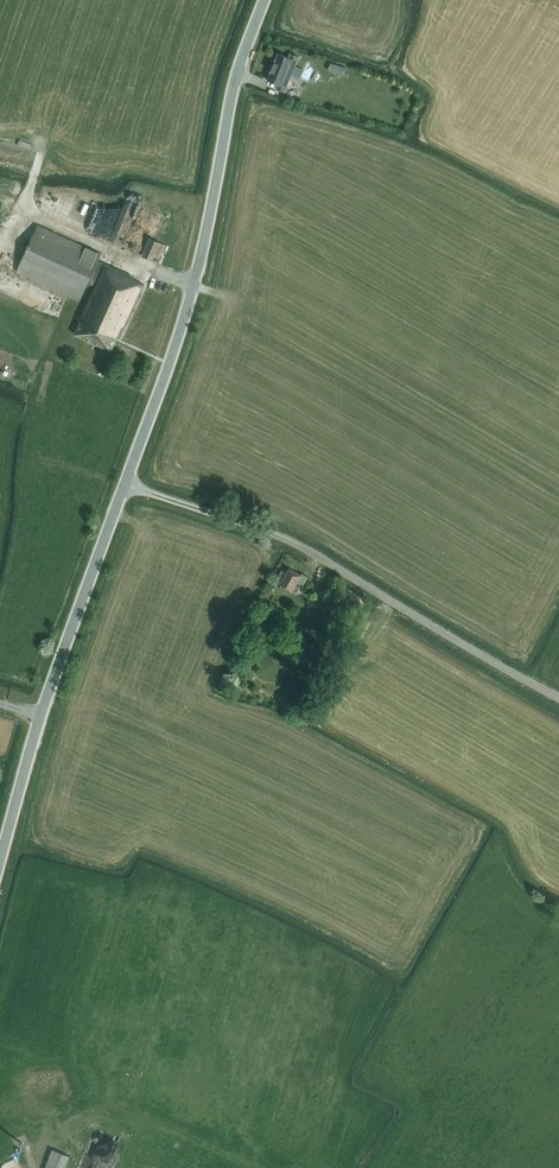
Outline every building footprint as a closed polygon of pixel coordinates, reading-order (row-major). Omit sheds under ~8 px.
[(284,91),(285,90),(288,91),(288,88),(286,87),(291,74),(306,80),(312,66),(306,63),(304,69),(295,66),(296,61),(299,62),(300,59),(297,58),(298,57),(291,53),(289,57),(278,53),(268,80),(278,85),(277,88),(284,91)] [(331,63),(328,70),(344,75),(346,68),(331,63)] [(124,330),(145,285),(133,280),(134,277),(98,261),(101,254),(38,225),(17,271),(80,300),(88,282),(94,285),(78,320),(81,321),(75,334),(111,350),(117,338),(118,338),(122,329),(124,330)] [(142,255),(158,262),(166,245),(149,237),(142,255)] [(302,573),(301,575),(289,568),(286,573),(282,570),(276,582),(280,584),(279,585),(292,592),(297,583),(302,586),(308,576),(302,573)] [(271,585),(265,595),(269,598),(273,592),(272,591),(275,587),(271,585)] [(70,1156),(52,1149),(45,1167),(65,1167),(70,1156)]
